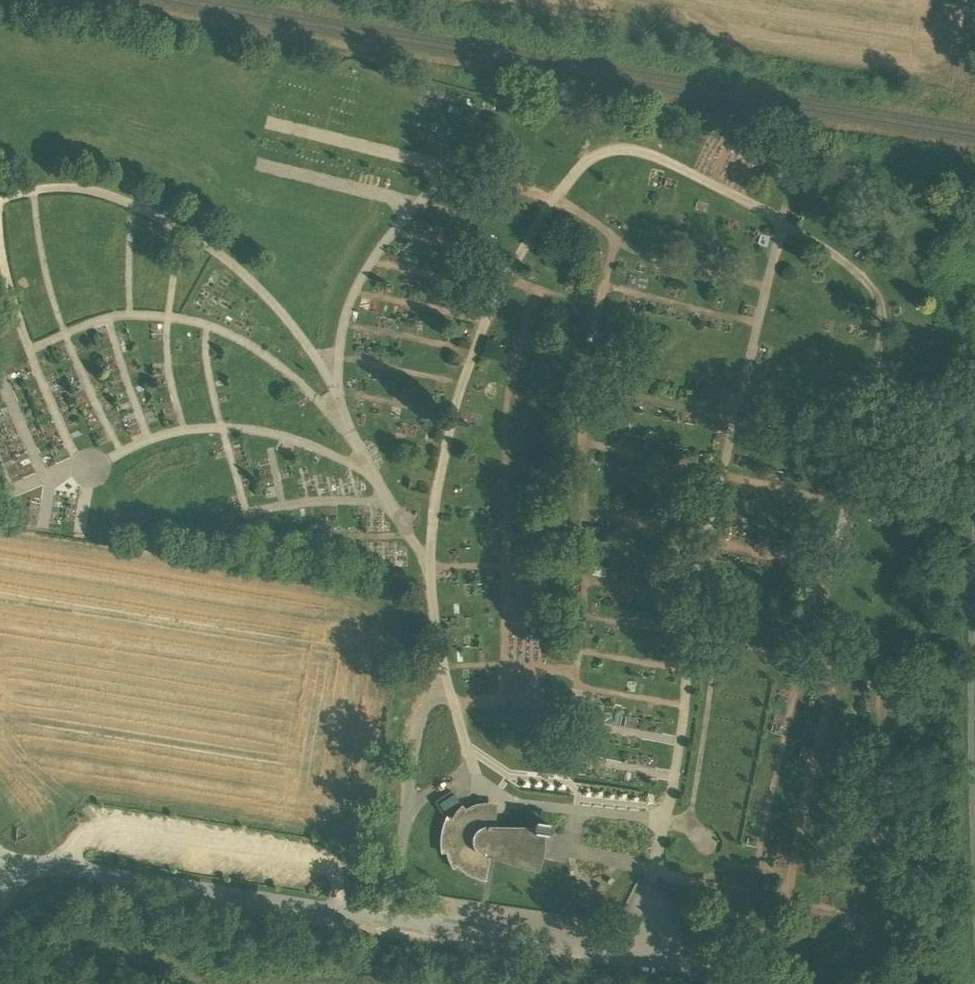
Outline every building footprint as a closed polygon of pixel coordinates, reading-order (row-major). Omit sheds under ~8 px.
[(452,797),(437,804),(441,813),(456,807),(452,797)] [(475,805),(464,810),(461,806),(455,812),(450,820),(446,817),(442,829),(440,841),(440,853),(445,852),(448,860),(452,868),(456,865),(464,873),(474,878),(484,881),(487,858),(535,872),(540,861),(542,850),(542,836),(546,837),(548,825),(535,823),(534,827),(493,826),(496,803),(485,803),(475,805)]
